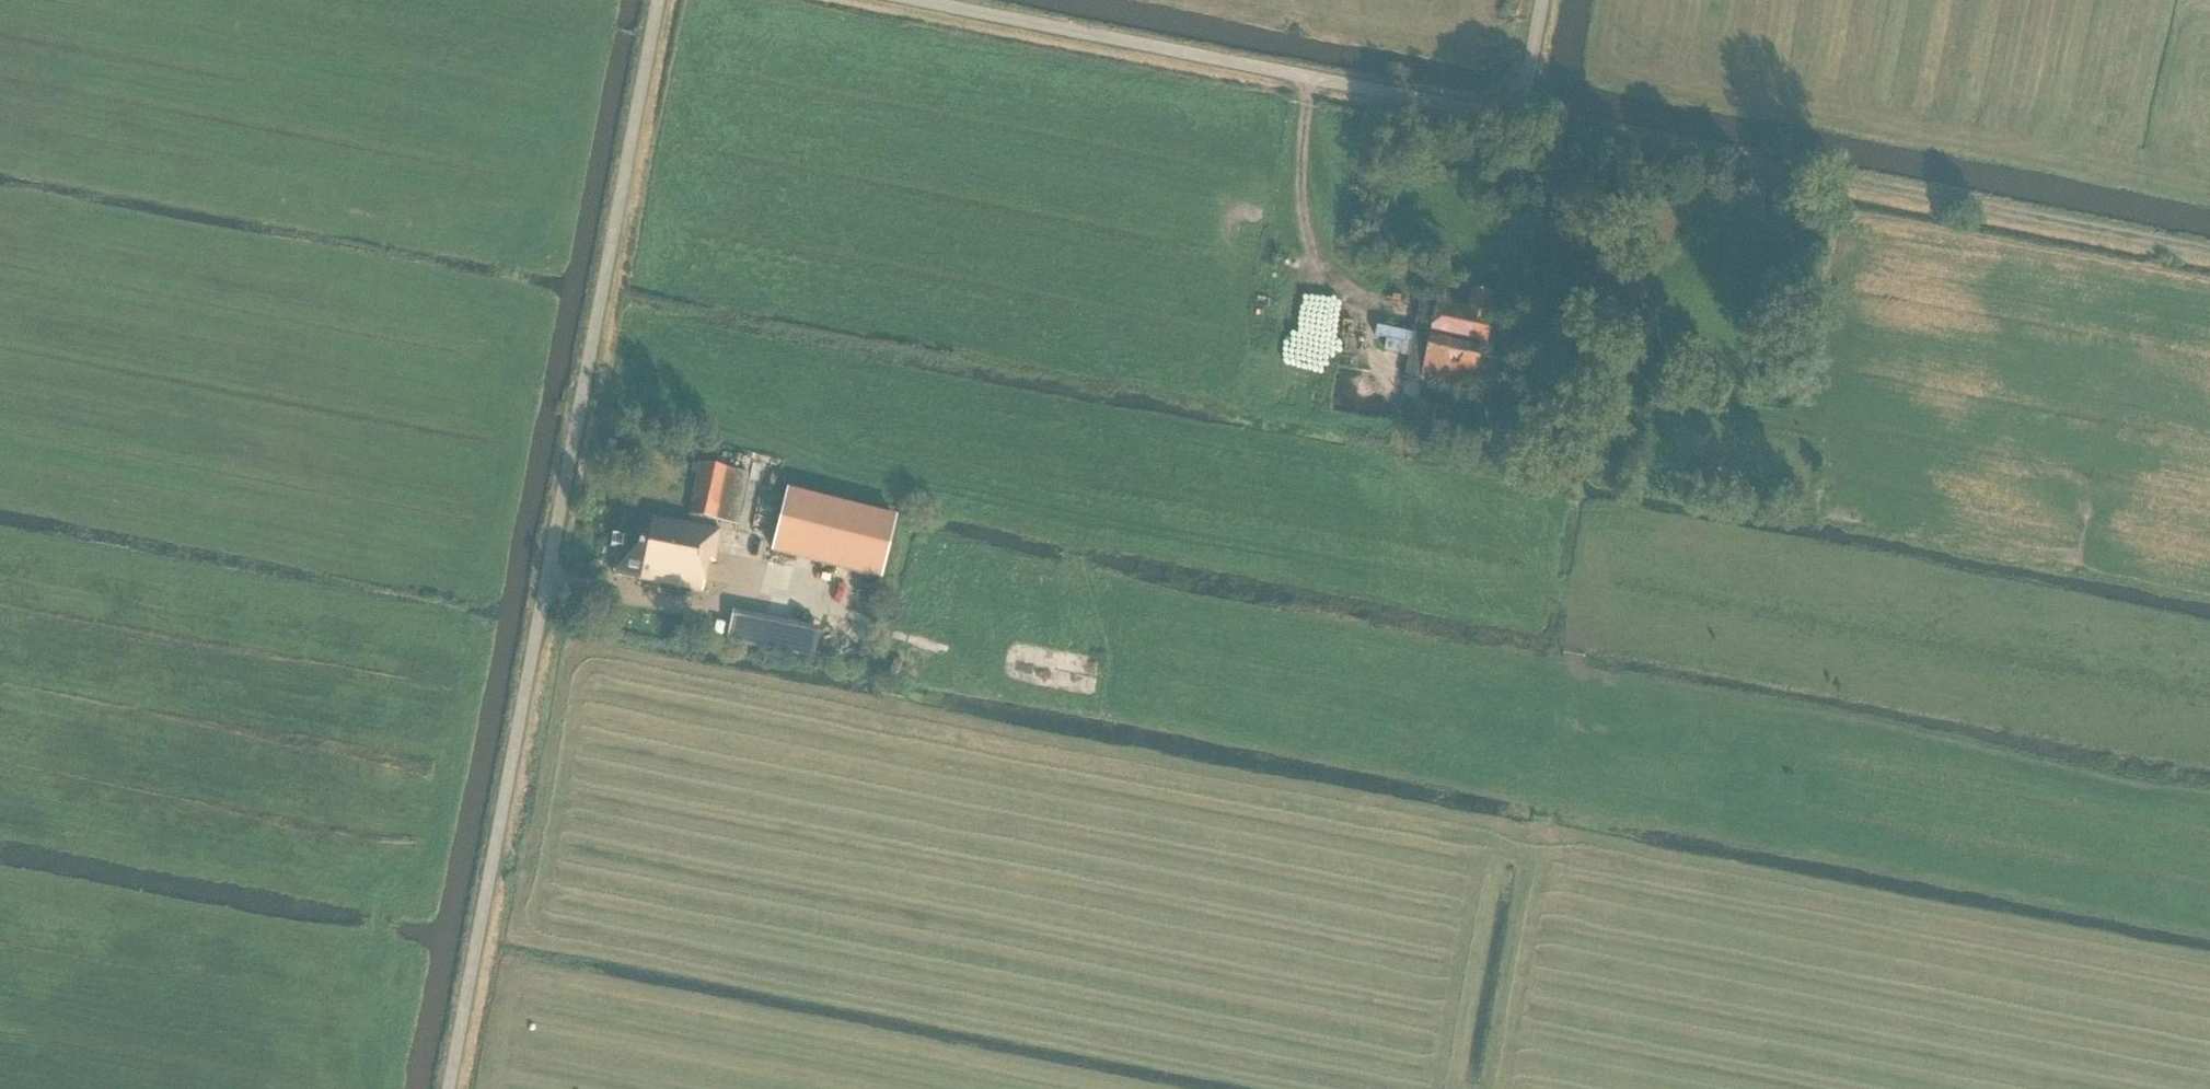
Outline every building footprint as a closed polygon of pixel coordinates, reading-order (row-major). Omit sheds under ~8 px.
[(1483,348),(1486,349),(1494,313),(1491,312),(1495,294),(1472,290),(1469,307),(1422,297),(1415,332),(1389,326),(1384,350),(1409,355),(1404,378),(1474,392),(1483,348)] [(737,526),(748,474),(700,465),(690,516),(737,526)] [(896,517),(787,490),(771,554),(880,581),(896,517)] [(715,555),(719,532),(719,531),(688,525),(625,513),(613,576),(702,594),(708,561),(713,562),(715,555)] [(733,608),(727,637),(815,655),(821,626),(733,608)]
